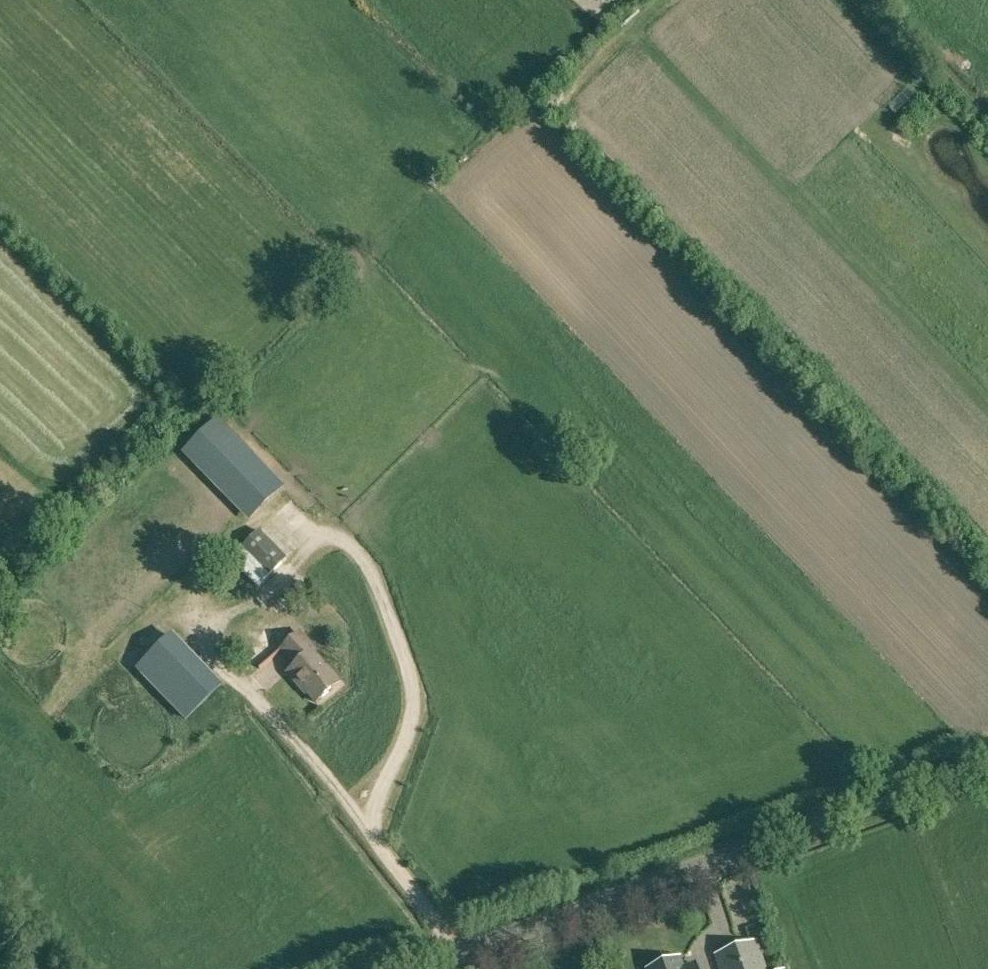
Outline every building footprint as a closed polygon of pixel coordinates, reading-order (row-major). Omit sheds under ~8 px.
[(238,504),(250,515),(279,486),(267,475),(217,424),(189,452),(238,503),(238,504)] [(288,559),(259,530),(243,547),(271,575),(288,559)] [(317,702),(340,683),(313,652),(315,650),(300,633),(290,642),(258,604),(228,630),(260,668),(283,649),(296,665),(288,672),(300,685),(301,684),(317,702)] [(319,627),(331,616),(323,607),(311,618),(319,627)] [(756,942),(717,955),(722,968),(765,968),(756,942)] [(696,964),(683,968),(679,958),(650,968),(697,968),(696,964)]
